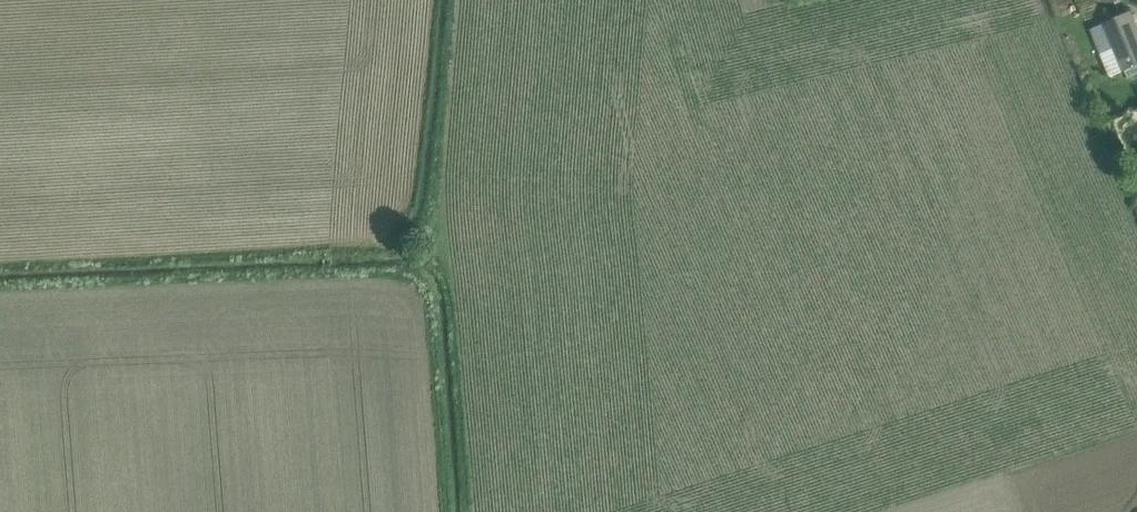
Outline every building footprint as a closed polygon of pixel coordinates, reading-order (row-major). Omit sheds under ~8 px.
[(1136,65),(1136,25),(1131,10),(1097,24),(1117,73),(1136,65)]
